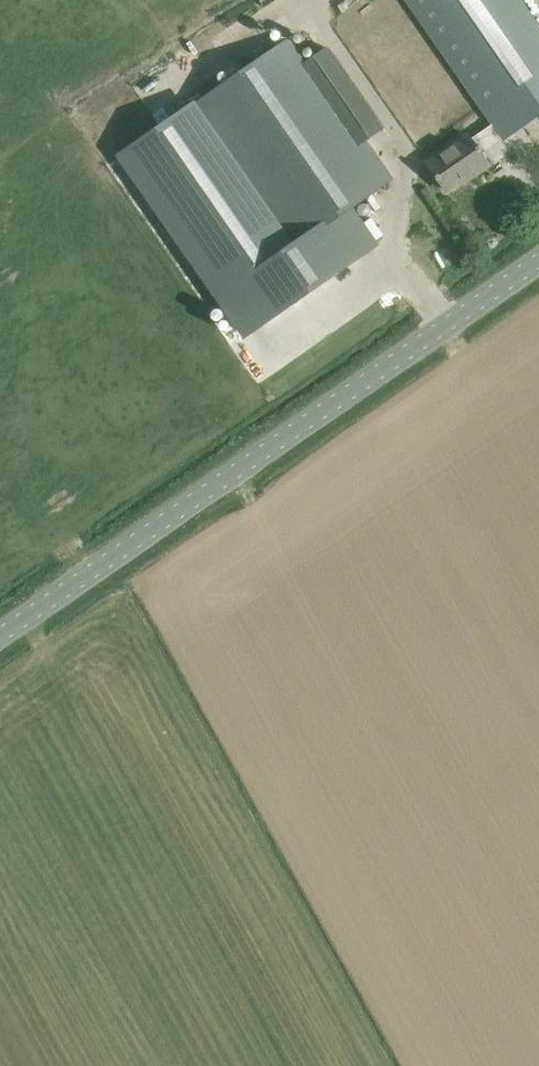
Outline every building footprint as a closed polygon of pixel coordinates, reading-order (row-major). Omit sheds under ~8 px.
[(493,123),(471,138),(482,153),(538,114),(538,25),(521,0),(407,0),(493,123)] [(161,127),(122,154),(246,333),(374,244),(349,209),(366,197),(376,211),(383,207),(373,192),(392,179),(366,140),(383,128),(327,47),(310,59),(305,62),(289,38),(199,100),(193,105),(172,119),(161,127)] [(489,164),(482,153),(471,138),(469,135),(428,163),(447,190),(470,174),(471,176),(489,164)]
